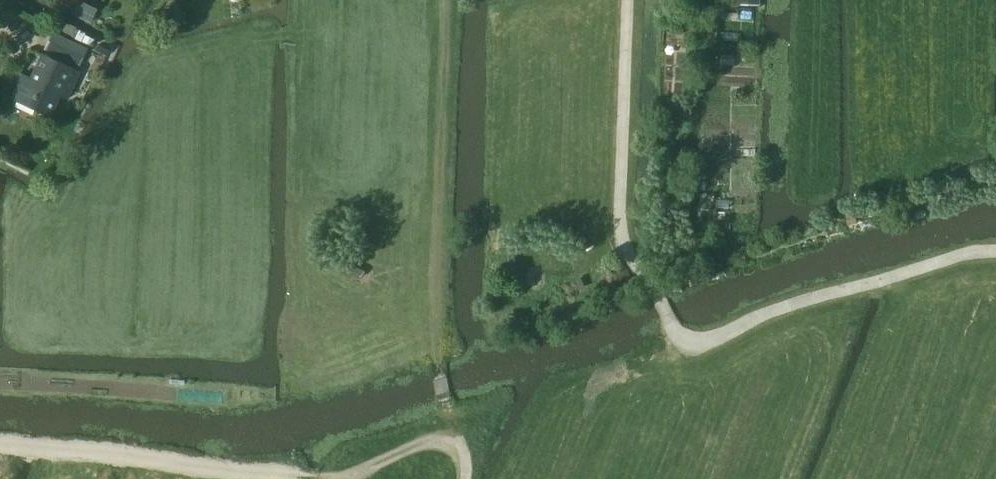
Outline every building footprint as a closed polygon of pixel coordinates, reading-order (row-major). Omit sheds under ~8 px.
[(70,13),(88,22),(95,9),(77,0),(76,0),(70,13)] [(77,66),(85,48),(52,32),(44,50),(77,66)] [(67,98),(78,73),(40,55),(29,79),(22,76),(11,98),(47,115),(57,93),(67,98)] [(701,224),(717,223),(717,209),(701,209),(701,224)]
